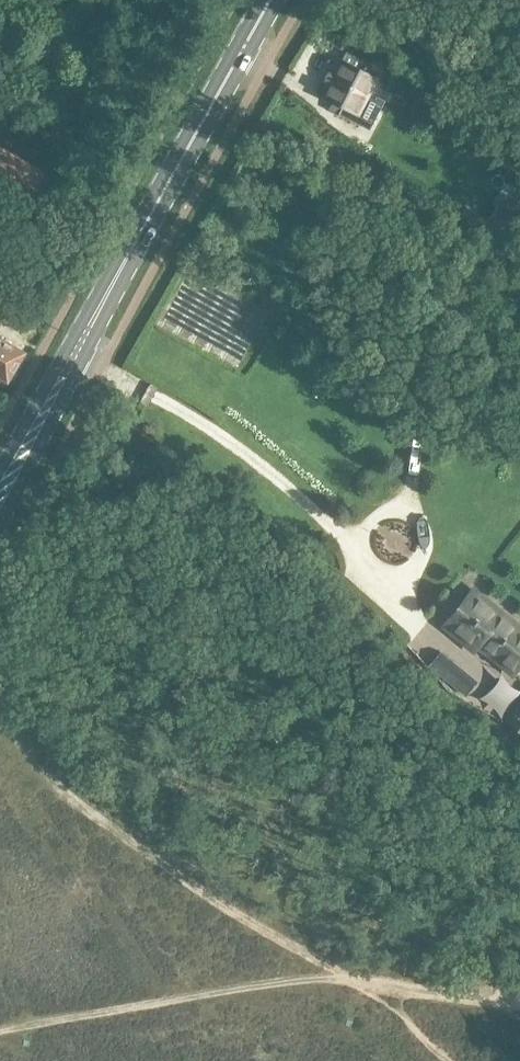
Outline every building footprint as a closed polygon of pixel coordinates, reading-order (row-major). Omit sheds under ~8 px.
[(358,114),(377,77),(367,72),(370,65),(347,54),(343,61),(341,60),(323,97),(358,114)] [(28,204),(46,173),(0,147),(0,188),(28,204)] [(7,380),(23,353),(0,339),(0,376),(7,380)] [(519,664),(519,629),(472,591),(470,594),(467,594),(461,602),(462,604),(456,612),(453,612),(449,616),(450,619),(445,625),(474,648),(478,643),(514,672),(519,664)] [(454,663),(440,652),(429,667),(442,678),(454,663)] [(477,681),(467,673),(455,688),(465,696),(477,681)] [(508,721),(519,730),(519,706),(508,721)]
